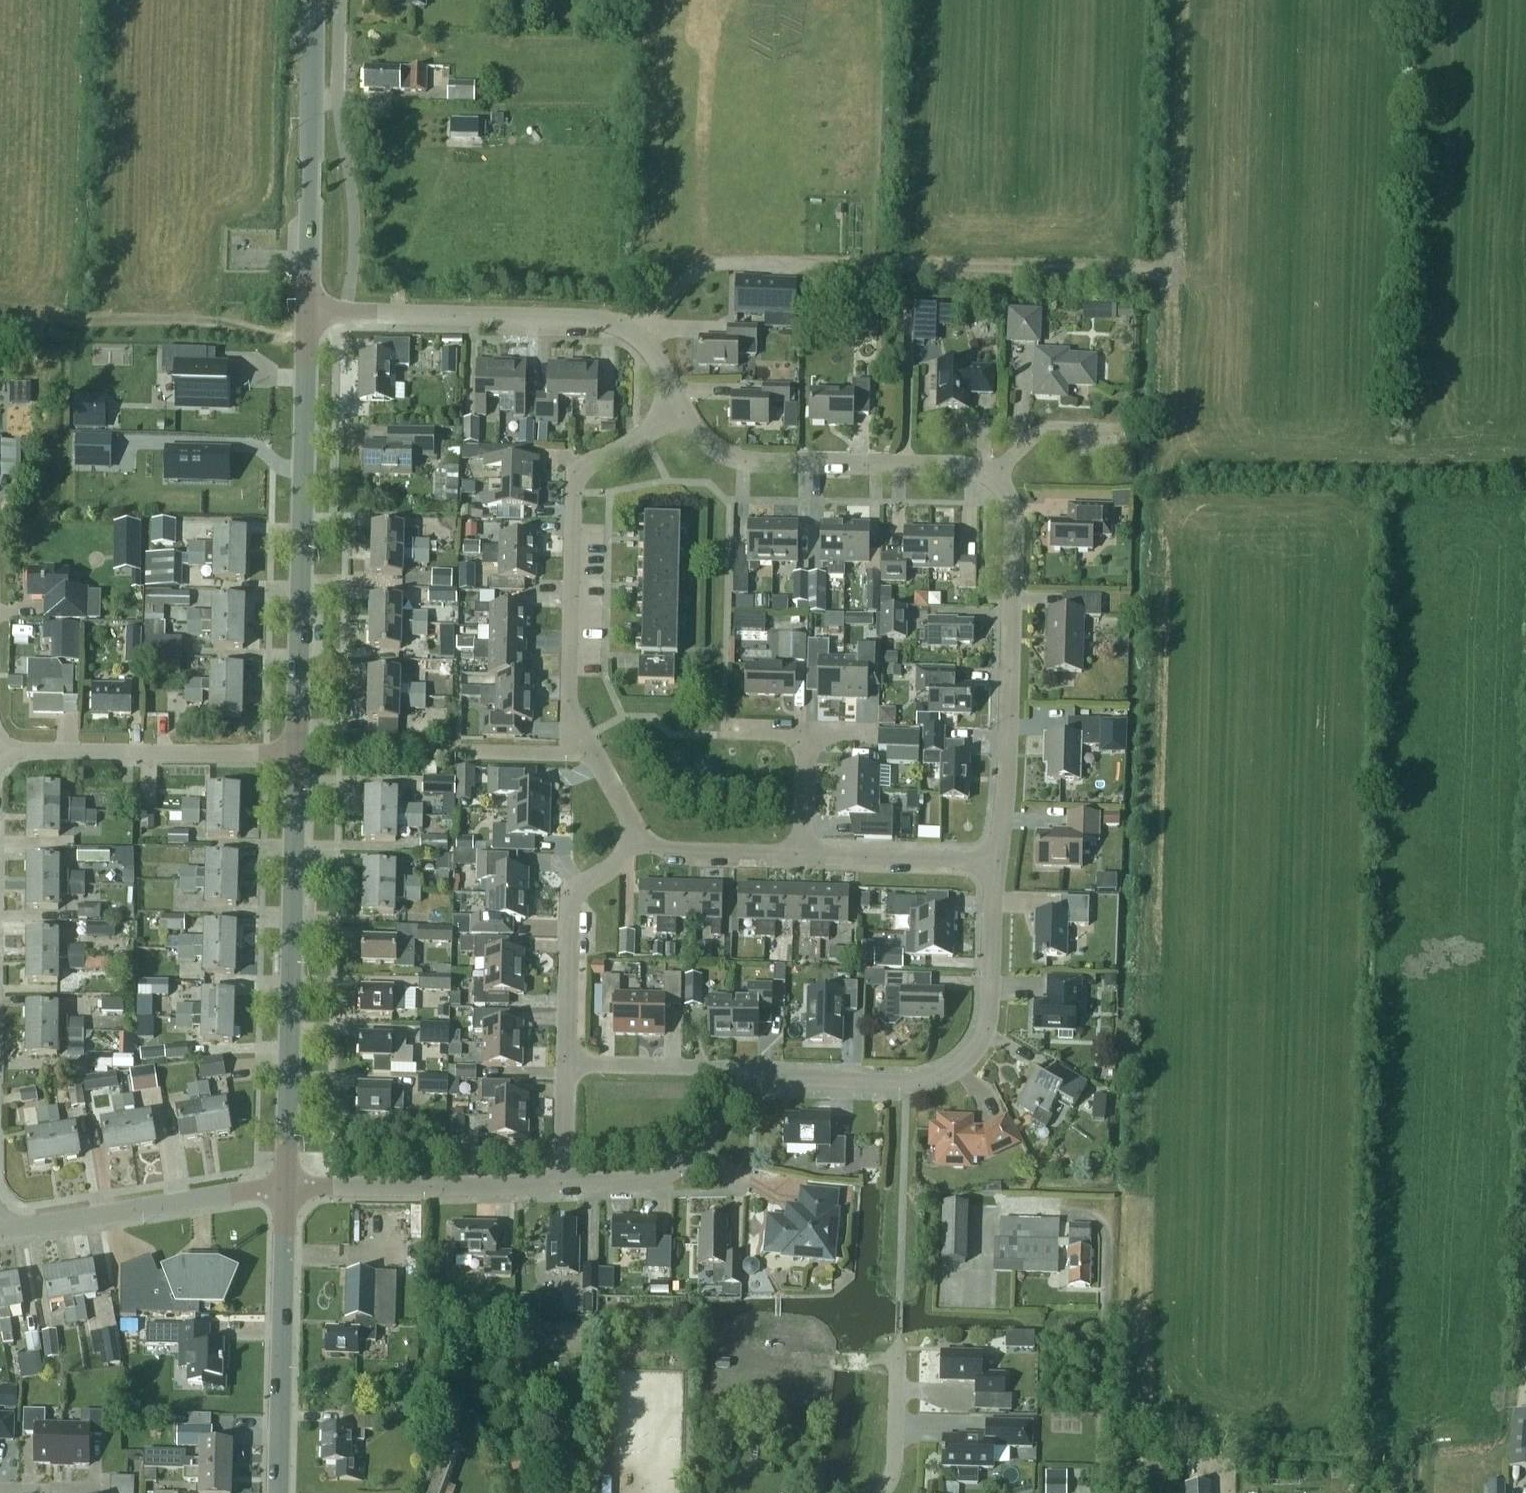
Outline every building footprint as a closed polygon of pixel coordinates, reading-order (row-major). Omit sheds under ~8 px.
[(364,90),(426,92),(426,67),(409,67),(409,69),(365,68),(364,90)] [(448,82),(448,101),(474,102),(474,82),(448,82)] [(451,121),(451,136),(465,137),(465,122),(451,121)] [(737,313),(794,315),(794,282),(761,282),(761,280),(738,279),(737,313)] [(896,303),(878,302),(878,312),(896,313),(896,303)] [(935,306),(914,306),(914,314),(935,314),(935,306)] [(1132,308),(1117,309),(1118,320),(1132,320),(1132,308)] [(1010,340),(1038,342),(1039,313),(1011,312),(1010,340)] [(728,339),(700,338),(699,366),(737,367),(738,354),(756,355),(756,328),(728,327),(728,339)] [(361,401),(392,402),(393,367),(409,367),(410,342),(375,341),(374,355),(362,355),(361,401)] [(228,366),(207,365),(207,348),(163,347),(163,369),(176,369),(175,385),(180,385),(179,401),(228,402),(228,406),(230,406),(230,384),(227,384),(228,366)] [(456,363),(457,351),(447,351),(446,363),(456,363)] [(1035,395),(1065,396),(1065,384),(1093,386),(1094,358),(1067,357),(1067,353),(1037,352),(1035,395)] [(486,397),(501,398),(502,363),(477,362),(476,397),(477,397),(476,416),(486,416),(486,397)] [(502,363),(501,398),(515,398),(514,417),(524,417),(525,399),(526,364),(502,363)] [(572,400),(573,365),(549,364),(548,394),(537,394),(536,423),(558,424),(558,399),(572,400)] [(937,408),(967,409),(968,394),(992,394),(992,368),(968,368),(968,365),(938,364),(937,408)] [(598,366),(573,365),(572,400),(587,400),(586,419),(613,419),(613,396),(597,395),(598,366)] [(811,392),(810,422),(837,423),(837,426),(852,426),(853,415),(869,415),(870,382),(853,381),(852,393),(811,392)] [(763,396),(732,395),(732,423),(768,424),(768,402),(789,403),(789,387),(763,386),(763,396)] [(13,387),(13,400),(28,400),(28,387),(13,387)] [(796,416),(797,404),(785,404),(784,416),(796,416)] [(76,410),(76,427),(104,428),(105,411),(77,410),(76,410)] [(0,418),(0,428),(9,428),(9,418),(0,418)] [(463,442),(478,443),(479,420),(463,419),(463,442)] [(535,421),(520,421),(519,443),(534,443),(535,421)] [(602,432),(616,432),(616,423),(602,423),(602,432)] [(548,444),(549,424),(539,424),(539,443),(548,444)] [(389,444),(367,444),(367,474),(411,475),(411,456),(433,456),(434,431),(389,431),(389,444)] [(74,460),(102,461),(102,437),(75,436),(74,460)] [(503,469),(503,483),(538,484),(538,459),(507,458),(508,447),(478,446),(478,458),(485,458),(485,468),(503,469)] [(179,451),(179,482),(228,483),(229,452),(179,451)] [(458,502),(458,468),(447,468),(446,502),(458,502)] [(503,483),(503,497),(484,497),(484,507),(497,507),(497,519),(522,520),(522,508),(537,508),(538,484),(503,483)] [(1111,509),(1129,510),(1130,493),(1112,492),(1111,509)] [(1111,506),(1069,505),(1068,521),(1052,521),(1051,549),(1092,550),(1092,536),(1110,537),(1111,506)] [(461,509),(461,519),(482,520),(482,514),(474,514),(474,510),(461,509)] [(678,656),(681,517),(645,516),(644,535),(640,535),(640,545),(644,545),(643,581),(639,580),(639,591),(643,591),(642,626),(638,626),(638,636),(642,636),(642,655),(644,655),(644,661),(639,660),(638,683),(674,684),(675,655),(678,656)] [(173,521),(153,521),(153,545),(173,545),(173,521)] [(760,561),(773,562),(773,524),(749,524),(748,566),(748,572),(755,573),(760,567),(760,561)] [(773,524),(773,562),(797,562),(798,525),(773,524)] [(830,577),(844,577),(845,563),(845,526),(823,525),(823,562),(831,563),(830,577)] [(477,540),(478,526),(466,526),(466,539),(477,540)] [(845,526),(845,563),(867,563),(867,526),(845,526)] [(374,527),(373,551),(429,553),(429,542),(413,541),(413,543),(403,542),(404,528),(374,527)] [(245,556),(246,532),(216,531),(216,544),(206,543),(206,555),(245,556)] [(928,568),(929,531),(905,531),(904,558),(881,557),(880,582),(906,583),(906,568),(928,568)] [(929,531),(928,568),(960,569),(959,590),(976,590),(976,558),(953,558),(954,532),(929,531)] [(483,546),(483,556),(536,557),(537,535),(500,534),(500,547),(483,546)] [(464,542),(463,554),(479,555),(480,543),(464,542)] [(206,555),(206,543),(190,543),(190,555),(206,555)] [(139,556),(139,544),(116,544),(116,556),(139,556)] [(429,553),(373,551),(373,576),(402,576),(403,563),(428,564),(429,553)] [(176,589),(176,555),(148,554),(148,588),(176,589)] [(206,555),(190,555),(189,565),(189,567),(205,567),(206,555)] [(215,568),(215,580),(245,581),(245,556),(206,555),(205,567),(215,568)] [(536,557),(483,556),(482,565),(499,566),(499,578),(491,578),(491,590),(523,591),(523,579),(535,579),(536,557)] [(463,565),(464,587),(478,587),(477,565),(463,565)] [(733,595),(748,595),(748,572),(748,566),(734,566),(733,595)] [(68,571),(30,570),(30,598),(53,598),(53,607),(48,607),(48,619),(86,620),(86,619),(99,620),(100,595),(87,595),(87,591),(68,590),(68,571)] [(437,588),(453,588),(453,571),(437,571),(437,588)] [(807,604),(808,573),(793,573),(792,603),(796,603),(796,611),(807,611),(807,604)] [(826,574),(808,573),(807,604),(825,604),(826,574)] [(866,575),(866,602),(868,602),(868,613),(878,613),(879,575),(866,575)] [(429,604),(457,605),(458,588),(429,588),(429,604)] [(190,607),(190,595),(172,594),(172,592),(148,592),(148,616),(164,616),(164,606),(190,607)] [(881,606),(891,606),(892,594),(882,594),(881,606)] [(1062,611),(1049,610),(1048,672),(1082,673),(1083,617),(1100,617),(1101,597),(1063,596),(1062,611)] [(214,613),(204,613),(204,624),(244,625),(244,600),(215,600),(214,613)] [(372,600),(371,624),(427,625),(427,614),(401,614),(402,600),(372,600)] [(766,610),(767,602),(755,602),(754,610),(766,610)] [(490,615),(490,629),(526,629),(527,606),(475,605),(475,614),(490,615)] [(881,608),(881,638),(906,638),(906,608),(881,608)] [(179,611),(178,623),(188,623),(188,611),(179,611)] [(188,611),(188,623),(204,624),(204,613),(204,612),(188,611)] [(844,614),(844,622),(856,623),(856,615),(844,614)] [(765,632),(765,616),(734,615),(733,631),(765,632)] [(928,647),(956,648),(957,644),(972,645),(973,623),(957,623),(957,620),(929,619),(928,647)] [(166,623),(164,623),(148,622),(146,622),(146,637),(166,638),(166,623)] [(188,623),(188,635),(204,636),(204,624),(188,623)] [(214,636),(213,648),(243,649),(244,625),(204,624),(204,636),(214,636)] [(427,625),(371,624),(371,648),(401,649),(401,636),(427,636),(427,625)] [(44,642),(52,642),(52,626),(44,626),(44,642)] [(64,658),(68,662),(80,662),(80,626),(64,626),(64,658)] [(141,657),(142,629),(127,628),(126,656),(141,657)] [(526,652),(526,629),(490,629),(490,642),(474,642),(474,651),(526,652)] [(806,636),(790,635),(789,661),(805,661),(806,636)] [(182,659),(182,639),(166,638),(146,637),(145,657),(182,659)] [(473,639),(456,639),(456,650),(473,650),(473,639)] [(818,697),(842,698),(843,661),(829,660),(829,641),(808,640),(807,670),(819,671),(818,697)] [(842,698),(867,699),(868,685),(879,685),(880,644),(859,644),(858,661),(843,661),(842,698)] [(525,675),(526,652),(474,651),(474,660),(489,661),(489,675),(497,675),(525,675)] [(463,652),(463,660),(473,660),(474,652),(463,652)] [(897,657),(884,657),(883,667),(897,667),(897,657)] [(28,661),(27,698),(34,698),(34,713),(64,713),(64,698),(73,699),(74,669),(64,669),(57,662),(28,661)] [(164,673),(180,674),(181,662),(165,661),(164,673)] [(747,666),(746,695),(794,696),(795,667),(747,666)] [(900,668),(888,667),(888,675),(900,676),(900,668)] [(202,692),(203,692),(212,692),(242,693),(243,669),(213,668),(213,682),(202,681),(202,692)] [(939,715),(970,716),(971,686),(954,685),(954,672),(917,670),(917,684),(916,696),(930,696),(930,714),(939,715)] [(370,672),(370,696),(425,698),(425,687),(400,686),(400,673),(370,672)] [(481,688),(481,697),(532,699),(533,675),(525,675),(497,675),(497,689),(481,688)] [(439,688),(449,688),(449,678),(439,678),(439,688)] [(202,681),(202,680),(186,680),(186,692),(202,692),(202,681)] [(109,714),(114,714),(131,715),(132,682),(119,682),(111,682),(111,686),(93,686),(93,716),(109,717),(109,714)] [(462,697),(470,697),(470,688),(462,688),(462,697)] [(186,704),(202,704),(202,692),(186,692),(186,704)] [(242,693),(212,692),(212,717),(242,717),(242,693)] [(370,696),(369,721),(399,721),(399,708),(425,709),(425,698),(370,696)] [(484,737),(515,738),(522,738),(522,722),(532,722),(532,699),(481,697),(481,707),(496,707),(496,721),(484,721),(484,737)] [(882,724),(898,724),(899,707),(882,707),(882,724)] [(1101,721),(1069,720),(1068,736),(1046,736),(1045,754),(1049,754),(1048,780),(1079,780),(1080,747),(1096,747),(1096,738),(1100,738),(1101,721)] [(1100,747),(1124,748),(1126,721),(1102,720),(1100,747)] [(924,729),(923,753),(923,766),(941,766),(940,799),(968,800),(969,758),(943,757),(944,729),(924,729)] [(878,750),(887,750),(887,762),(912,763),(912,751),(918,751),(918,731),(878,730),(878,750)] [(423,774),(437,774),(437,764),(423,764),(423,774)] [(886,766),(885,787),(893,787),(894,767),(886,766)] [(474,778),(474,767),(456,767),(456,778),(474,778)] [(840,767),(840,791),(877,793),(878,768),(840,767)] [(511,797),(511,811),(548,812),(548,787),(536,787),(536,771),(489,770),(489,797),(511,797)] [(456,796),(456,787),(456,776),(423,776),(423,796),(456,796)] [(30,787),(30,811),(87,812),(87,801),(72,801),(59,801),(60,788),(30,787)] [(239,813),(240,789),(210,788),(209,813),(239,813)] [(877,793),(840,791),(839,816),(865,817),(864,839),(892,840),(893,808),(877,808),(877,793)] [(367,792),(367,816),(422,818),(422,807),(397,806),(397,793),(367,792)] [(200,812),(200,800),(183,800),(183,812),(200,812)] [(548,812),(511,811),(510,826),(493,826),(493,851),(521,852),(521,836),(547,837),(548,812)] [(86,824),(97,824),(97,812),(87,812),(30,812),(29,836),(59,836),(59,824),(69,824),(86,824)] [(1121,812),(1105,812),(1104,826),(1121,826),(1121,812)] [(200,825),(200,813),(183,813),(183,825),(200,825)] [(239,813),(209,813),(209,837),(238,838),(239,813)] [(1099,815),(1069,814),(1068,832),(1054,832),(1054,836),(1038,835),(1037,867),(1081,868),(1082,841),(1098,842),(1099,815)] [(152,817),(142,816),(142,829),(152,829),(152,817)] [(422,818),(367,816),(366,841),(396,841),(396,828),(406,828),(422,829),(422,818)] [(169,845),(190,845),(190,831),(170,831),(169,845)] [(74,848),(106,849),(106,833),(75,833),(74,848)] [(422,853),(450,855),(450,838),(423,837),(422,853)] [(78,849),(78,863),(110,863),(110,849),(78,849)] [(134,849),(124,849),(124,865),(134,865),(134,849)] [(489,895),(526,896),(526,871),(517,871),(509,871),(509,855),(477,854),(477,867),(477,881),(489,882),(489,895)] [(208,872),(198,872),(198,869),(181,868),(181,881),(198,881),(237,882),(238,858),(208,857),(208,872)] [(29,861),(29,885),(86,886),(86,874),(59,874),(59,861),(29,861)] [(365,865),(365,889),(420,890),(421,879),(405,879),(405,881),(395,881),(395,865),(365,865)] [(1103,873),(1103,887),(1121,888),(1121,874),(1103,873)] [(237,882),(198,881),(181,881),(181,893),(198,893),(198,891),(207,891),(207,905),(237,906),(237,882)] [(656,935),(666,935),(667,883),(640,882),(639,917),(657,918),(656,935)] [(676,918),(695,919),(695,884),(667,883),(666,935),(675,935),(676,918)] [(695,884),(695,919),(711,919),(711,936),(720,937),(721,920),(722,920),(723,885),(695,884)] [(86,886),(29,885),(29,909),(59,909),(59,897),(86,897),(86,886)] [(755,938),(765,938),(767,886),(739,885),(738,920),(756,921),(755,938)] [(775,921),(793,922),(794,887),(767,886),(765,938),(775,939),(775,921)] [(810,940),(819,940),(821,888),(794,887),(793,922),(810,923),(810,940)] [(848,924),(849,889),(821,888),(819,940),(829,940),(830,923),(848,924)] [(420,890),(365,889),(364,913),(394,914),(394,898),(404,899),(404,901),(420,901),(420,890)] [(526,896),(489,895),(488,919),(471,919),(471,935),(513,936),(513,920),(525,920),(526,896)] [(870,895),(861,895),(861,908),(870,908),(870,895)] [(910,915),(910,934),(953,935),(954,913),(925,912),(925,899),(896,898),(895,914),(910,915)] [(1037,930),(1036,955),(1066,956),(1067,925),(1088,926),(1089,898),(1061,898),(1061,914),(1035,913),(1035,930),(1037,930)] [(79,919),(101,919),(101,905),(79,905),(79,919)] [(162,932),(186,932),(186,917),(163,917),(162,932)] [(115,922),(87,922),(87,936),(115,936),(115,922)] [(206,939),(198,939),(198,937),(180,937),(179,949),(197,949),(235,950),(236,926),(206,925),(206,939)] [(452,943),(452,929),(418,928),(418,941),(418,942),(452,943)] [(618,956),(634,956),(635,932),(619,931),(618,956)] [(58,934),(29,934),(29,958),(58,958),(68,958),(85,958),(85,947),(58,947),(58,934)] [(953,935),(910,934),(905,934),(904,957),(916,957),(953,958),(953,935)] [(364,938),(363,962),(396,963),(396,967),(414,968),(414,939),(396,939),(364,938)] [(485,960),(485,973),(524,973),(525,952),(504,952),(504,939),(475,939),(475,960),(485,960)] [(862,963),(874,963),(875,944),(863,943),(862,963)] [(663,958),(663,944),(654,944),(653,958),(663,958)] [(666,957),(674,957),(674,945),(666,945),(666,957)] [(830,948),(829,960),(851,961),(851,949),(830,948)] [(235,950),(197,949),(179,949),(179,957),(179,961),(196,962),(196,959),(205,959),(205,974),(235,975),(235,950)] [(874,949),(874,967),(902,968),(903,950),(874,949)] [(779,951),(779,962),(789,962),(789,951),(779,951)] [(58,958),(29,958),(28,982),(58,982),(58,958)] [(68,958),(68,970),(85,970),(85,958),(68,958)] [(85,958),(85,970),(98,970),(98,958),(85,958)] [(592,963),(592,973),(604,973),(604,963),(592,963)] [(121,966),(109,966),(109,980),(121,980),(121,966)] [(438,966),(437,976),(451,977),(452,967),(438,966)] [(851,971),(837,971),(837,980),(851,981),(851,971)] [(524,973),(485,973),(485,985),(475,985),(474,1006),(485,1006),(485,994),(524,995),(524,973)] [(880,1010),(879,1019),(885,1025),(895,1026),(901,1019),(942,1020),(943,990),(911,989),(911,975),(885,974),(885,990),(886,990),(886,1003),(880,1010)] [(640,995),(639,1035),(664,1036),(664,1007),(680,1007),(681,975),(664,975),(664,996),(640,995)] [(684,1006),(701,1007),(702,975),(685,975),(684,1006)] [(419,991),(452,992),(452,991),(452,977),(451,977),(437,976),(420,976),(419,991)] [(619,977),(603,977),(603,1016),(615,1016),(614,1034),(639,1035),(640,996),(619,995),(619,977)] [(1058,1037),(1073,1038),(1073,1032),(1074,1032),(1075,1003),(1081,1003),(1081,979),(1048,978),(1047,1001),(1035,1001),(1034,1031),(1058,1031),(1058,1037)] [(168,983),(138,982),(138,1018),(152,1019),(152,997),(168,997),(168,983)] [(807,1042),(842,1043),(843,1011),(857,1012),(858,984),(837,983),(837,992),(809,991),(807,1042)] [(362,986),(362,1013),(393,1014),(393,1011),(405,1012),(405,990),(393,989),(393,987),(362,986)] [(734,1000),(733,1037),(758,1038),(758,1010),(770,1011),(771,987),(749,986),(749,1000),(734,1000)] [(452,991),(452,1003),(461,1003),(461,991),(452,991)] [(178,1006),(177,1018),(204,1018),(234,1019),(234,995),(205,994),(204,1006),(178,1006)] [(102,1013),(123,1014),(123,1000),(102,1000),(102,1013)] [(709,1037),(733,1037),(734,1000),(709,1000),(709,1037)] [(603,1016),(603,1002),(595,1002),(595,1016),(603,1016)] [(84,1031),(84,1020),(58,1020),(58,1007),(28,1007),(28,1031),(58,1031),(68,1031),(84,1031)] [(450,1019),(450,1008),(439,1008),(439,1019),(450,1019)] [(484,1032),(483,1045),(523,1045),(523,1024),(510,1024),(510,1012),(474,1011),(474,1032),(484,1032)] [(204,1018),(177,1018),(177,1030),(194,1030),(194,1027),(204,1028),(203,1042),(233,1043),(234,1019),(204,1018)] [(422,1045),(451,1046),(451,1025),(423,1024),(422,1045)] [(58,1031),(28,1031),(28,1055),(58,1056),(58,1031)] [(84,1043),(84,1031),(68,1031),(68,1043),(84,1043)] [(376,1073),(374,1073),(374,1074),(391,1074),(391,1065),(414,1066),(414,1049),(405,1049),(406,1037),(392,1037),(392,1036),(361,1035),(361,1057),(376,1058),(376,1073)] [(523,1045),(483,1045),(483,1066),(522,1067),(523,1045)] [(157,1047),(141,1048),(142,1060),(158,1059),(157,1047)] [(88,1069),(113,1069),(113,1055),(88,1055),(88,1069)] [(223,1058),(199,1061),(202,1077),(225,1073),(223,1058)] [(448,1080),(459,1081),(476,1081),(476,1067),(448,1066),(448,1077),(448,1080)] [(131,1071),(135,1094),(159,1090),(155,1067),(131,1071)] [(1050,1084),(1035,1075),(1017,1106),(1034,1116),(1038,1110),(1039,1111),(1040,1110),(1049,1115),(1058,1099),(1073,1108),(1087,1084),(1059,1068),(1050,1084)] [(98,1076),(83,1079),(85,1091),(100,1088),(98,1076)] [(448,1080),(448,1077),(420,1076),(419,1094),(447,1095),(448,1080)] [(210,1083),(199,1085),(202,1107),(207,1137),(231,1133),(226,1103),(213,1106),(210,1083)] [(490,1104),(489,1117),(529,1118),(529,1096),(515,1096),(515,1083),(480,1083),(479,1104),(490,1104)] [(202,1107),(199,1085),(188,1086),(192,1109),(178,1111),(183,1140),(207,1137),(202,1107)] [(360,1085),(359,1111),(390,1112),(390,1110),(403,1110),(403,1088),(391,1088),(391,1085),(360,1085)] [(69,1088),(72,1109),(86,1106),(83,1086),(69,1088)] [(36,1087),(20,1090),(23,1104),(38,1101),(36,1087)] [(137,1118),(136,1109),(134,1095),(123,1097),(125,1110),(131,1149),(155,1145),(151,1116),(137,1118)] [(131,1149),(125,1110),(123,1097),(112,1099),(115,1112),(116,1112),(118,1121),(103,1123),(108,1153),(131,1149)] [(56,1161),(80,1157),(75,1128),(60,1130),(59,1121),(57,1108),(48,1109),(50,1122),(56,1161)] [(50,1122),(48,1109),(39,1110),(41,1124),(50,1122)] [(817,1166),(845,1167),(845,1139),(829,1139),(830,1115),(813,1114),(813,1117),(785,1117),(785,1146),(817,1146),(817,1166)] [(449,1117),(448,1131),(464,1131),(465,1117),(449,1117)] [(529,1118),(489,1117),(489,1130),(479,1130),(478,1150),(490,1151),(490,1138),(528,1139),(529,1118)] [(988,1155),(1015,1142),(1005,1120),(983,1131),(969,1130),(970,1120),(940,1119),(940,1128),(933,1127),(932,1144),(940,1144),(939,1165),(954,1165),(954,1168),(963,1169),(963,1165),(968,1166),(968,1155),(988,1155)] [(40,1133),(28,1135),(32,1165),(56,1161),(50,1122),(41,1124),(38,1124),(40,1133)] [(1000,1193),(1000,1186),(1000,1185),(982,1185),(982,1186),(982,1193),(1000,1193)] [(785,1253),(784,1256),(832,1260),(837,1213),(834,1212),(836,1194),(803,1191),(801,1209),(789,1208),(788,1220),(770,1218),(767,1251),(785,1253)] [(941,1262),(966,1263),(967,1205),(943,1205),(941,1262)] [(741,1296),(741,1284),(742,1256),(730,1255),(730,1234),(727,1234),(727,1219),(702,1218),(702,1233),(699,1233),(698,1265),(716,1265),(724,1266),(723,1284),(723,1296),(741,1296)] [(614,1219),(613,1249),(647,1250),(646,1270),(671,1271),(672,1239),(656,1238),(656,1219),(640,1219),(640,1220),(614,1219)] [(1059,1248),(1068,1248),(1068,1261),(1070,1261),(1069,1285),(1090,1286),(1091,1225),(1069,1225),(1069,1241),(1059,1241),(1060,1221),(1002,1219),(1001,1239),(995,1238),(994,1271),(1058,1273),(1059,1248)] [(576,1222),(551,1221),(551,1238),(547,1238),(547,1273),(578,1274),(579,1248),(576,1247),(576,1222)] [(496,1225),(454,1224),(453,1257),(485,1258),(485,1276),(511,1277),(512,1253),(495,1253),(496,1225)] [(121,1316),(137,1317),(137,1313),(200,1314),(200,1313),(200,1304),(226,1304),(226,1303),(224,1303),(238,1271),(219,1263),(219,1255),(183,1254),(183,1262),(158,1272),(152,1259),(150,1257),(148,1257),(122,1268),(122,1267),(121,1316)] [(759,1265),(755,1260),(748,1259),(744,1263),(743,1270),(747,1274),(753,1275),(758,1271),(759,1265)] [(93,1266),(69,1270),(79,1323),(89,1321),(86,1307),(85,1308),(83,1298),(97,1295),(93,1266)] [(584,1267),(583,1291),(598,1291),(598,1267),(584,1267)] [(65,1301),(67,1311),(66,1311),(68,1325),(79,1323),(69,1270),(45,1274),(50,1303),(65,1301)] [(327,1328),(326,1354),(358,1356),(359,1341),(375,1341),(375,1331),(373,1331),(374,1326),(393,1327),(394,1306),(404,1306),(405,1275),(347,1273),(346,1317),(360,1317),(359,1330),(327,1328)] [(0,1281),(0,1322),(2,1336),(4,1346),(14,1344),(12,1334),(14,1334),(10,1310),(22,1308),(17,1278),(0,1281)] [(669,1284),(668,1284),(651,1283),(651,1295),(669,1296),(669,1284)] [(591,1314),(592,1298),(578,1298),(577,1314),(591,1314)] [(121,1322),(121,1332),(137,1332),(137,1322),(121,1322)] [(575,1322),(557,1324),(558,1334),(576,1333),(575,1322)] [(542,1325),(543,1333),(556,1332),(556,1324),(542,1325)] [(147,1325),(147,1345),(185,1346),(184,1360),(189,1360),(189,1384),(204,1385),(204,1380),(223,1380),(224,1341),(209,1340),(209,1326),(147,1325)] [(532,1328),(526,1343),(533,1346),(538,1331),(532,1328)] [(122,1363),(117,1329),(104,1331),(109,1365),(122,1363)] [(60,1358),(57,1331),(43,1332),(46,1359),(60,1358)] [(19,1356),(22,1380),(44,1377),(38,1333),(26,1335),(29,1355),(19,1356)] [(1022,1349),(1034,1349),(1034,1333),(1022,1333),(1022,1349)] [(526,1343),(523,1351),(530,1353),(533,1346),(526,1343)] [(982,1353),(942,1352),(941,1382),(976,1383),(976,1395),(1000,1396),(999,1412),(1011,1412),(1012,1396),(1004,1396),(1004,1374),(981,1373),(982,1353)] [(728,1360),(716,1360),(716,1368),(728,1368),(728,1360)] [(17,1407),(18,1387),(6,1387),(5,1407),(17,1407)] [(35,1464),(63,1465),(63,1425),(46,1425),(46,1410),(24,1410),(24,1434),(36,1434),(35,1464)] [(351,1430),(324,1429),(323,1462),(338,1463),(337,1479),(363,1480),(363,1462),(350,1461),(351,1440),(364,1441),(364,1431),(374,1431),(375,1418),(365,1418),(365,1411),(344,1410),(343,1422),(351,1423),(351,1430)] [(63,1425),(63,1465),(89,1466),(90,1436),(103,1436),(104,1412),(81,1411),(81,1426),(63,1425)] [(1514,1412),(1510,1468),(1525,1469),(1525,1413),(1514,1412)] [(13,1440),(14,1415),(0,1415),(0,1440),(13,1440)] [(978,1469),(993,1469),(993,1447),(1031,1448),(1032,1422),(987,1421),(986,1435),(960,1434),(960,1438),(943,1437),(943,1468),(958,1468),(958,1483),(977,1484),(978,1469)] [(178,1447),(194,1447),(194,1439),(212,1439),(212,1427),(178,1427),(178,1447)] [(185,1460),(185,1470),(232,1472),(233,1445),(202,1444),(201,1460),(185,1460)] [(521,1460),(512,1463),(514,1472),(523,1470),(521,1460)] [(185,1470),(184,1481),(201,1481),(200,1492),(231,1492),(232,1472),(185,1470)] [(1067,1471),(1046,1470),(1045,1492),(1066,1492),(1067,1471)] [(135,1490),(135,1478),(111,1477),(111,1490),(135,1490)] [(1505,1481),(1488,1481),(1487,1492),(1505,1492),(1505,1481)] [(1210,1482),(1184,1484),(1185,1492),(1211,1492),(1210,1482)]
